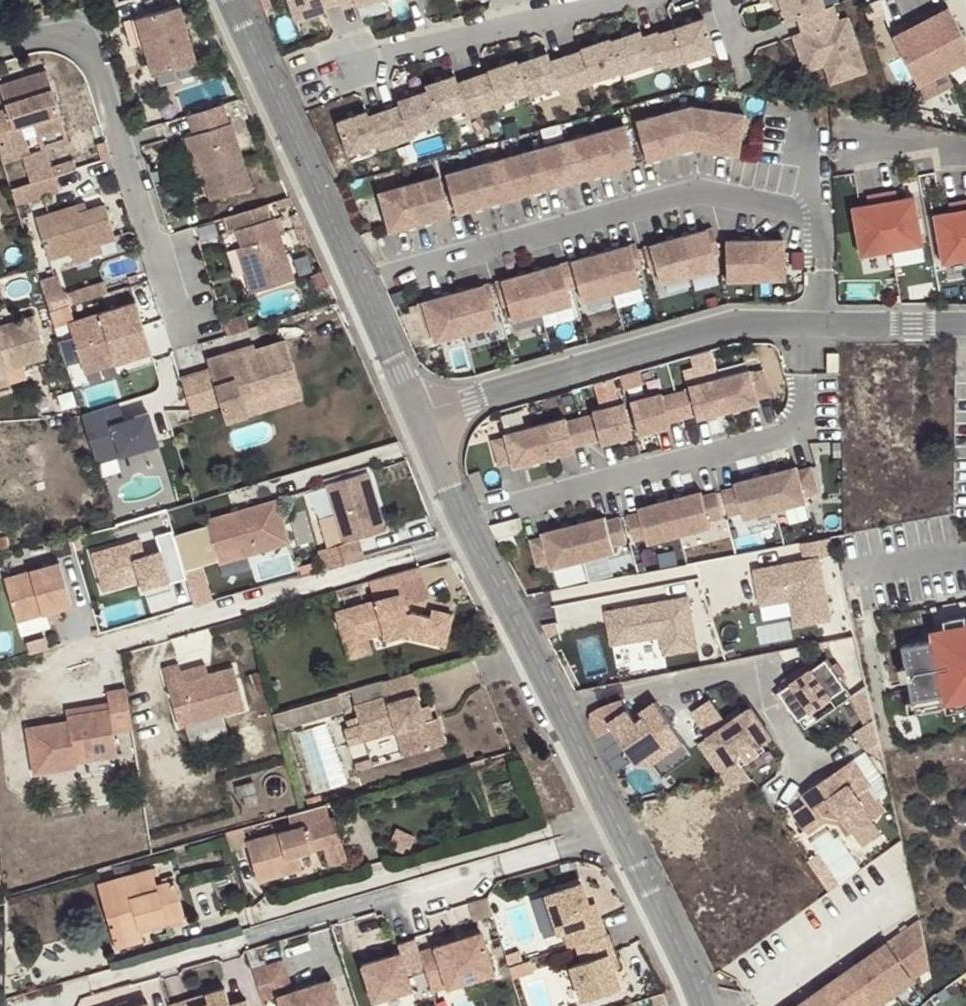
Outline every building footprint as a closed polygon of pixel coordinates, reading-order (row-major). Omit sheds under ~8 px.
[(298,15),(328,4),(327,1),(327,0),(292,0),(298,15)] [(777,6),(781,20),(792,16),(819,7),(817,0),(775,0),(777,6)] [(664,52),(709,35),(698,2),(652,19),(664,49),(664,52)] [(894,29),(925,98),(956,84),(950,70),(965,63),(965,27),(955,2),(894,29)] [(178,3),(137,14),(142,33),(144,33),(146,41),(137,44),(146,74),(195,61),(178,3)] [(824,83),(860,71),(842,16),(833,20),(828,4),(819,7),(792,16),(796,31),(787,34),(795,56),(814,50),(818,64),(824,83)] [(142,33),(137,14),(131,16),(135,35),(142,33)] [(648,55),(664,49),(652,19),(651,17),(636,23),(634,16),(605,28),(615,57),(617,60),(646,49),(648,55)] [(587,69),(615,57),(605,28),(604,26),(574,36),(575,39),(560,45),(572,76),(587,71),(587,69)] [(557,82),(572,76),(560,45),(545,50),(542,42),(513,54),(524,83),(525,86),(554,75),(557,82)] [(799,71),(818,64),(814,50),(795,56),(799,71)] [(495,94),(524,83),(513,54),(511,51),(482,62),(483,63),(468,69),(480,101),(495,96),(495,94)] [(465,107),(480,101),(468,69),(453,75),(450,68),(421,78),(423,84),(433,111),(463,99),(465,107)] [(46,69),(20,78),(22,82),(47,74),(46,69)] [(0,113),(0,151),(1,154),(29,146),(23,125),(34,122),(38,134),(64,126),(47,74),(22,82),(20,78),(1,83),(8,110),(0,113)] [(433,111),(423,84),(394,95),(396,100),(380,106),(393,138),(408,132),(406,127),(435,116),(433,111)] [(229,122),(223,103),(186,115),(193,134),(187,135),(192,151),(197,150),(205,174),(213,200),(253,187),(231,121),(229,122)] [(377,144),(393,138),(380,106),(365,111),(363,107),(334,117),(346,150),(376,139),(377,144)] [(689,107),(377,193),(388,238),(690,153),(739,165),(747,115),(689,107)] [(38,134),(45,150),(70,143),(64,126),(38,134)] [(29,146),(1,154),(3,163),(23,157),(32,154),(29,146)] [(30,181),(53,174),(45,150),(32,154),(23,157),(30,181)] [(199,176),(205,174),(197,150),(192,151),(199,176)] [(11,188),(16,205),(59,191),(53,174),(30,181),(11,188)] [(848,210),(858,262),(934,247),(938,268),(965,264),(965,210),(920,218),(914,199),(848,210)] [(294,277),(275,215),(272,216),(268,202),(224,216),(229,230),(236,228),(241,245),(249,268),(244,270),(245,272),(250,290),(294,277)] [(84,203),(77,205),(80,212),(87,210),(84,203)] [(80,212),(77,205),(35,219),(48,258),(69,252),(97,244),(115,238),(105,204),(87,210),(80,212)] [(638,245),(418,306),(430,349),(580,306),(584,318),(646,300),(637,275),(652,271),(659,300),(691,292),(687,280),(723,271),(725,289),(786,287),(785,245),(719,247),(713,232),(641,253),(638,245)] [(97,244),(69,252),(72,260),(100,252),(97,244)] [(227,249),(235,275),(245,272),(244,270),(249,268),(241,245),(227,249)] [(77,290),(80,300),(108,292),(105,281),(77,290)] [(69,321),(82,363),(113,354),(115,363),(151,352),(136,301),(69,321)] [(7,375),(5,368),(46,357),(33,315),(2,325),(5,332),(0,334),(0,377),(7,375)] [(181,376),(190,408),(192,412),(221,404),(227,420),(249,413),(244,400),(300,383),(286,339),(256,348),(230,356),(229,351),(208,357),(211,367),(181,376)] [(254,343),(229,351),(230,356),(256,348),(254,343)] [(113,354),(82,363),(84,372),(115,363),(113,354)] [(839,354),(826,354),(826,374),(839,374),(839,354)] [(718,362),(689,369),(692,378),(720,371),(718,362)] [(764,371),(491,441),(500,479),(573,460),(570,454),(599,445),(601,454),(672,436),(670,427),(695,422),(697,429),(759,414),(757,406),(773,403),(764,371)] [(0,377),(0,387),(10,383),(7,375),(0,377)] [(244,400),(249,413),(304,397),(300,383),(244,400)] [(153,405),(127,413),(123,400),(85,412),(99,460),(164,440),(153,405)] [(813,468),(527,539),(536,583),(616,562),(614,551),(644,543),(648,553),(714,537),(711,526),(742,517),(742,527),(808,510),(805,500),(821,498),(813,468)] [(323,566),(362,555),(357,536),(384,529),(367,470),(325,482),(333,511),(341,540),(325,545),(317,547),(323,566)] [(217,560),(289,541),(277,497),(204,516),(217,560)] [(325,545),(341,540),(333,511),(317,516),(325,545)] [(172,533),(171,527),(154,532),(159,548),(143,552),(139,535),(91,548),(101,585),(138,575),(140,583),(166,576),(162,563),(179,558),(172,533)] [(184,575),(186,585),(204,580),(190,528),(172,533),(179,558),(184,575)] [(756,563),(762,603),(793,598),(797,625),(837,619),(824,536),(804,540),(807,555),(756,563)] [(162,563),(167,580),(184,575),(179,558),(162,563)] [(74,603),(61,560),(6,577),(19,620),(48,611),(74,603)] [(377,600),(336,612),(346,644),(368,638),(386,633),(387,639),(410,632),(412,638),(446,646),(453,615),(432,610),(431,616),(412,612),(407,614),(404,605),(429,597),(420,567),(371,581),(377,600)] [(166,576),(140,583),(143,593),(169,586),(167,580),(166,576)] [(607,607),(615,644),(662,634),(666,654),(706,646),(694,589),(607,607)] [(900,642),(915,717),(965,708),(965,631),(900,642)] [(372,652),(368,638),(346,644),(350,659),(372,652)] [(831,697),(846,688),(828,659),(813,668),(796,679),(775,692),(784,707),(789,705),(798,719),(810,711),(816,720),(837,706),(831,697)] [(793,674),(796,679),(813,668),(809,663),(793,674)] [(163,668),(179,727),(245,709),(233,667),(207,674),(183,681),(180,671),(178,664),(163,668)] [(180,671),(183,681),(207,674),(205,664),(180,671)] [(419,692),(413,672),(381,682),(385,694),(354,704),(360,723),(344,729),(349,744),(397,730),(404,754),(445,743),(437,717),(432,719),(425,720),(420,708),(416,693),(419,692)] [(70,716),(27,723),(35,771),(123,756),(119,730),(136,727),(129,683),(107,687),(109,698),(68,705),(70,716)] [(831,697),(837,706),(852,696),(846,688),(831,697)] [(338,694),(272,714),(277,730),(343,711),(338,694)] [(761,743),(770,737),(750,705),(741,711),(726,721),(723,717),(710,696),(691,708),(708,733),(706,734),(726,766),(737,759),(738,752),(753,742),(761,743)] [(628,705),(609,717),(633,755),(650,758),(659,753),(668,768),(692,752),(656,697),(641,707),(644,712),(636,717),(633,712),(628,705)] [(428,705),(420,708),(425,720),(432,719),(428,705)] [(723,717),(726,721),(741,711),(739,706),(723,717)] [(641,707),(633,712),(636,717),(644,712),(641,707)] [(803,728),(816,720),(810,711),(798,719),(803,728)] [(868,750),(879,744),(873,720),(856,731),(868,750)] [(737,759),(740,763),(764,747),(761,743),(753,742),(738,752),(737,759)] [(660,773),(668,768),(659,753),(650,758),(660,773)] [(826,778),(802,794),(807,802),(792,812),(803,828),(823,816),(842,820),(851,834),(872,820),(856,796),(870,787),(853,760),(838,770),(841,776),(830,783),(826,778)] [(826,778),(830,783),(841,776),(838,770),(826,778)] [(246,808),(259,805),(251,781),(235,786),(238,798),(243,797),(246,808)] [(242,828),(222,833),(228,852),(248,846),(258,880),(302,867),(298,852),(323,846),(329,864),(346,859),(333,814),(329,815),(325,804),(299,812),(287,815),(292,829),(246,842),(242,828)] [(820,883),(830,877),(815,855),(806,861),(820,883)] [(113,939),(140,930),(139,927),(166,919),(166,922),(185,916),(173,879),(157,884),(152,868),(98,883),(113,939)] [(826,892),(835,886),(830,877),(820,883),(826,892)] [(562,932),(567,948),(574,945),(605,935),(599,919),(593,921),(588,906),(581,884),(545,896),(557,934),(562,932)] [(491,914),(486,898),(468,903),(473,920),(491,914)] [(588,906),(593,921),(599,919),(595,904),(588,906)] [(143,939),(140,930),(113,939),(116,947),(143,939)] [(423,968),(427,981),(442,976),(446,988),(493,974),(480,932),(418,952),(423,968)] [(939,978),(928,938),(927,932),(886,957),(863,971),(845,982),(821,996),(804,1005),(891,1005),(939,978)] [(605,935),(574,945),(580,962),(568,967),(580,1001),(618,989),(612,970),(607,955),(613,953),(607,935),(605,935)] [(418,952),(414,939),(397,945),(399,953),(360,965),(371,1002),(410,989),(406,973),(423,968),(418,952)] [(859,965),(863,971),(886,957),(882,950),(859,965)] [(518,952),(504,957),(507,967),(521,962),(518,952)] [(607,955),(612,970),(617,968),(613,953),(607,955)] [(279,1005),(337,1005),(329,979),(291,992),(281,961),(251,970),(261,1000),(276,996),(279,1005)] [(817,989),(821,996),(845,982),(841,975),(817,989)] [(442,976),(427,981),(431,992),(446,988),(442,976)] [(245,1000),(229,1005),(223,988),(204,994),(207,1002),(195,1005),(247,1005),(245,1000)] [(204,994),(188,999),(190,1005),(195,1005),(207,1002),(204,994)]
